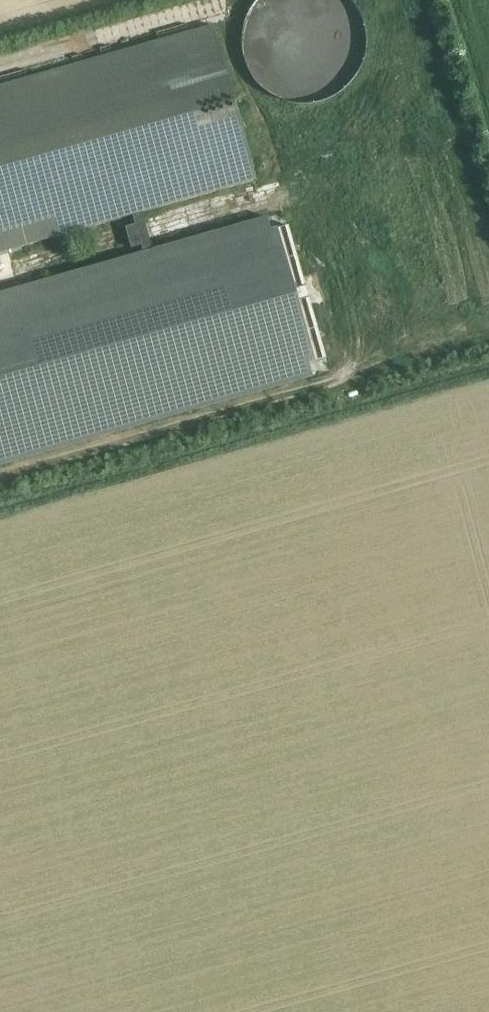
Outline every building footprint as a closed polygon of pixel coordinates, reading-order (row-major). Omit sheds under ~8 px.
[(372,1),(369,0),(254,0),(232,67),(337,102),(372,1)] [(0,87),(0,253),(111,222),(141,213),(257,180),(213,26),(0,87)] [(0,294),(0,465),(329,371),(284,214),(0,294)]
